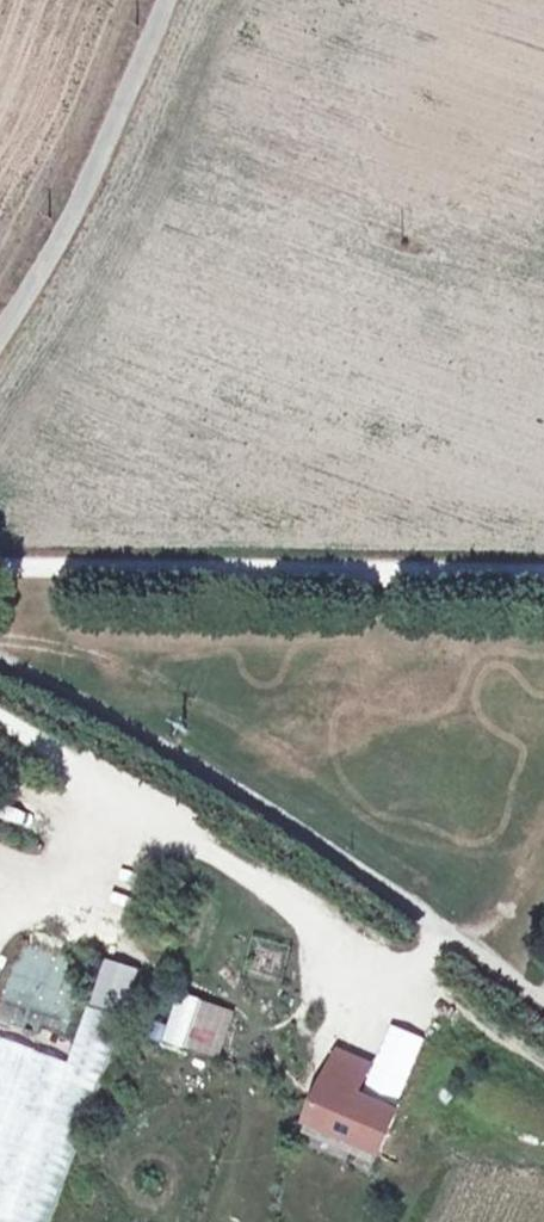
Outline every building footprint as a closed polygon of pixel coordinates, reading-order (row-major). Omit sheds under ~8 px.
[(179,990),(161,1039),(218,1060),(236,1011),(179,990)] [(120,1076),(0,1031),(0,1221),(64,1221),(120,1076)] [(392,1085),(409,1062),(389,1048),(373,1071),(392,1085)] [(344,1050),(329,1083),(359,1097),(374,1064),(344,1050)] [(359,1097),(329,1083),(310,1124),(362,1148),(380,1107),(359,1097)] [(398,1114),(380,1107),(362,1148),(379,1155),(398,1114)]
